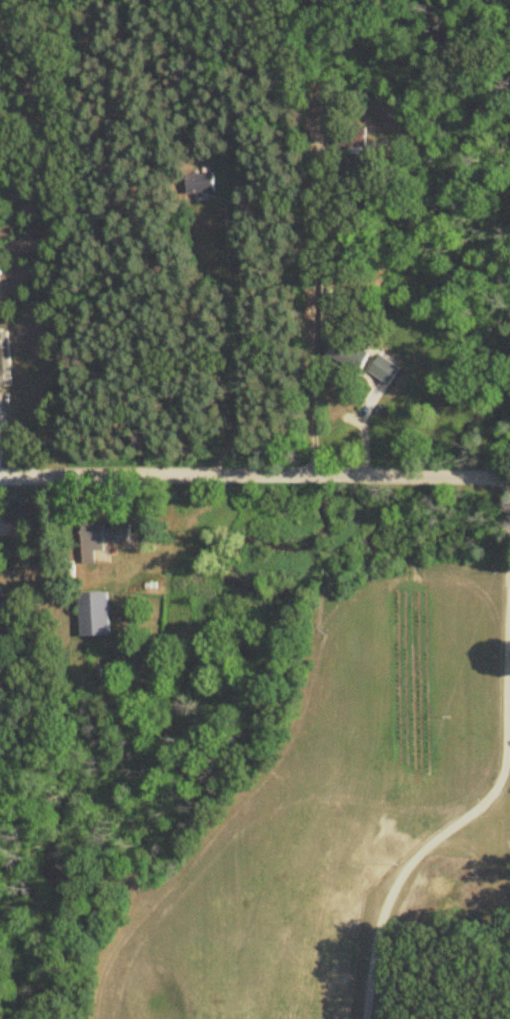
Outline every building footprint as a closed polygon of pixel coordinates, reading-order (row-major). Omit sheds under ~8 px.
[(366,128),(338,128),(338,149),(366,149),(366,128)] [(215,195),(215,175),(187,175),(187,195),(215,195)] [(11,388),(9,334),(0,334),(0,388),(11,388)] [(324,355),(361,373),(370,355),(333,337),(324,355)] [(389,386),(400,369),(379,355),(368,372),(389,386)] [(130,526),(82,525),(82,564),(105,564),(106,544),(130,544),(130,526)] [(79,595),(81,639),(111,638),(109,594),(79,595)]
